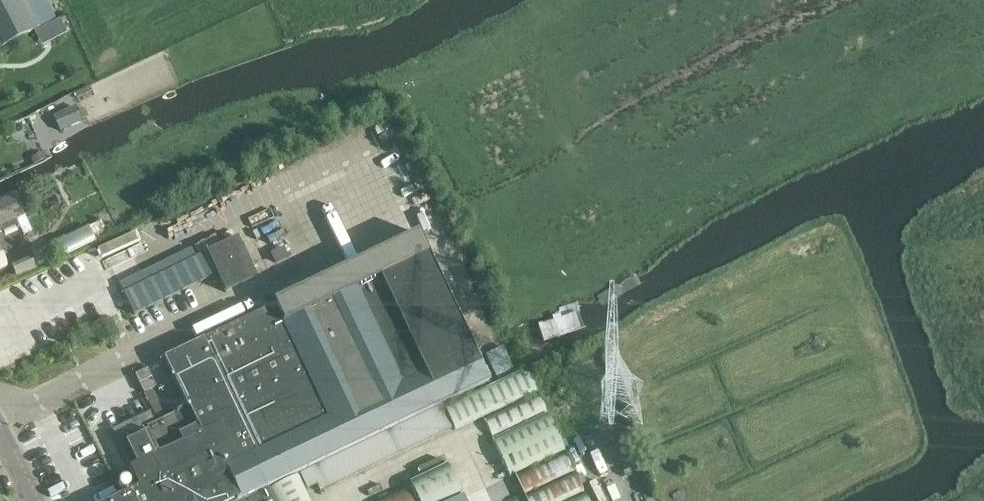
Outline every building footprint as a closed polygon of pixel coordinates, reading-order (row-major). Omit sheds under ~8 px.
[(32,32),(47,24),(34,0),(0,0),(0,49),(32,32)] [(60,21),(36,34),(40,43),(64,30),(60,21)] [(53,119),(59,130),(80,120),(75,109),(53,119)] [(42,154),(31,159),(34,166),(45,161),(42,154)] [(51,175),(38,181),(43,191),(56,185),(51,175)] [(8,248),(8,247),(23,240),(22,236),(31,232),(24,217),(14,195),(0,201),(0,251),(8,248)] [(87,228),(49,247),(56,262),(64,258),(94,242),(87,228)] [(123,294),(128,304),(133,315),(216,274),(225,293),(256,278),(237,238),(123,294)] [(94,242),(64,258),(74,278),(106,262),(96,242),(94,242)] [(47,264),(41,250),(10,264),(16,277),(47,264)] [(130,465),(132,469),(130,470),(139,487),(119,497),(119,498),(113,500),(236,500),(265,487),(266,489),(417,418),(416,416),(487,383),(448,299),(427,256),(356,290),(283,325),(274,306),(164,359),(187,408),(154,424),(150,414),(114,432),(119,443),(130,465)] [(117,283),(104,289),(115,311),(128,304),(123,294),(117,283)] [(135,375),(144,393),(156,387),(147,369),(135,375)] [(454,430),(536,393),(525,369),(443,408),(454,430)] [(491,438),(546,412),(537,394),(484,419),(491,438)] [(491,439),(509,476),(564,451),(546,414),(491,439)] [(405,423),(298,476),(305,490),(315,485),(318,492),(416,445),(405,423)] [(119,443),(107,449),(61,472),(66,482),(65,485),(69,492),(72,493),(73,495),(104,480),(103,479),(130,465),(119,443)] [(513,476),(522,495),(574,471),(565,453),(513,476)] [(439,460),(417,470),(421,477),(442,467),(439,460)] [(460,495),(446,465),(442,467),(421,477),(373,500),(374,500),(447,500),(460,495)] [(525,500),(563,500),(583,492),(574,473),(524,497),(525,500)] [(269,490),(275,500),(309,500),(297,476),(269,490)] [(236,500),(272,500),(266,489),(265,487),(236,500)]
